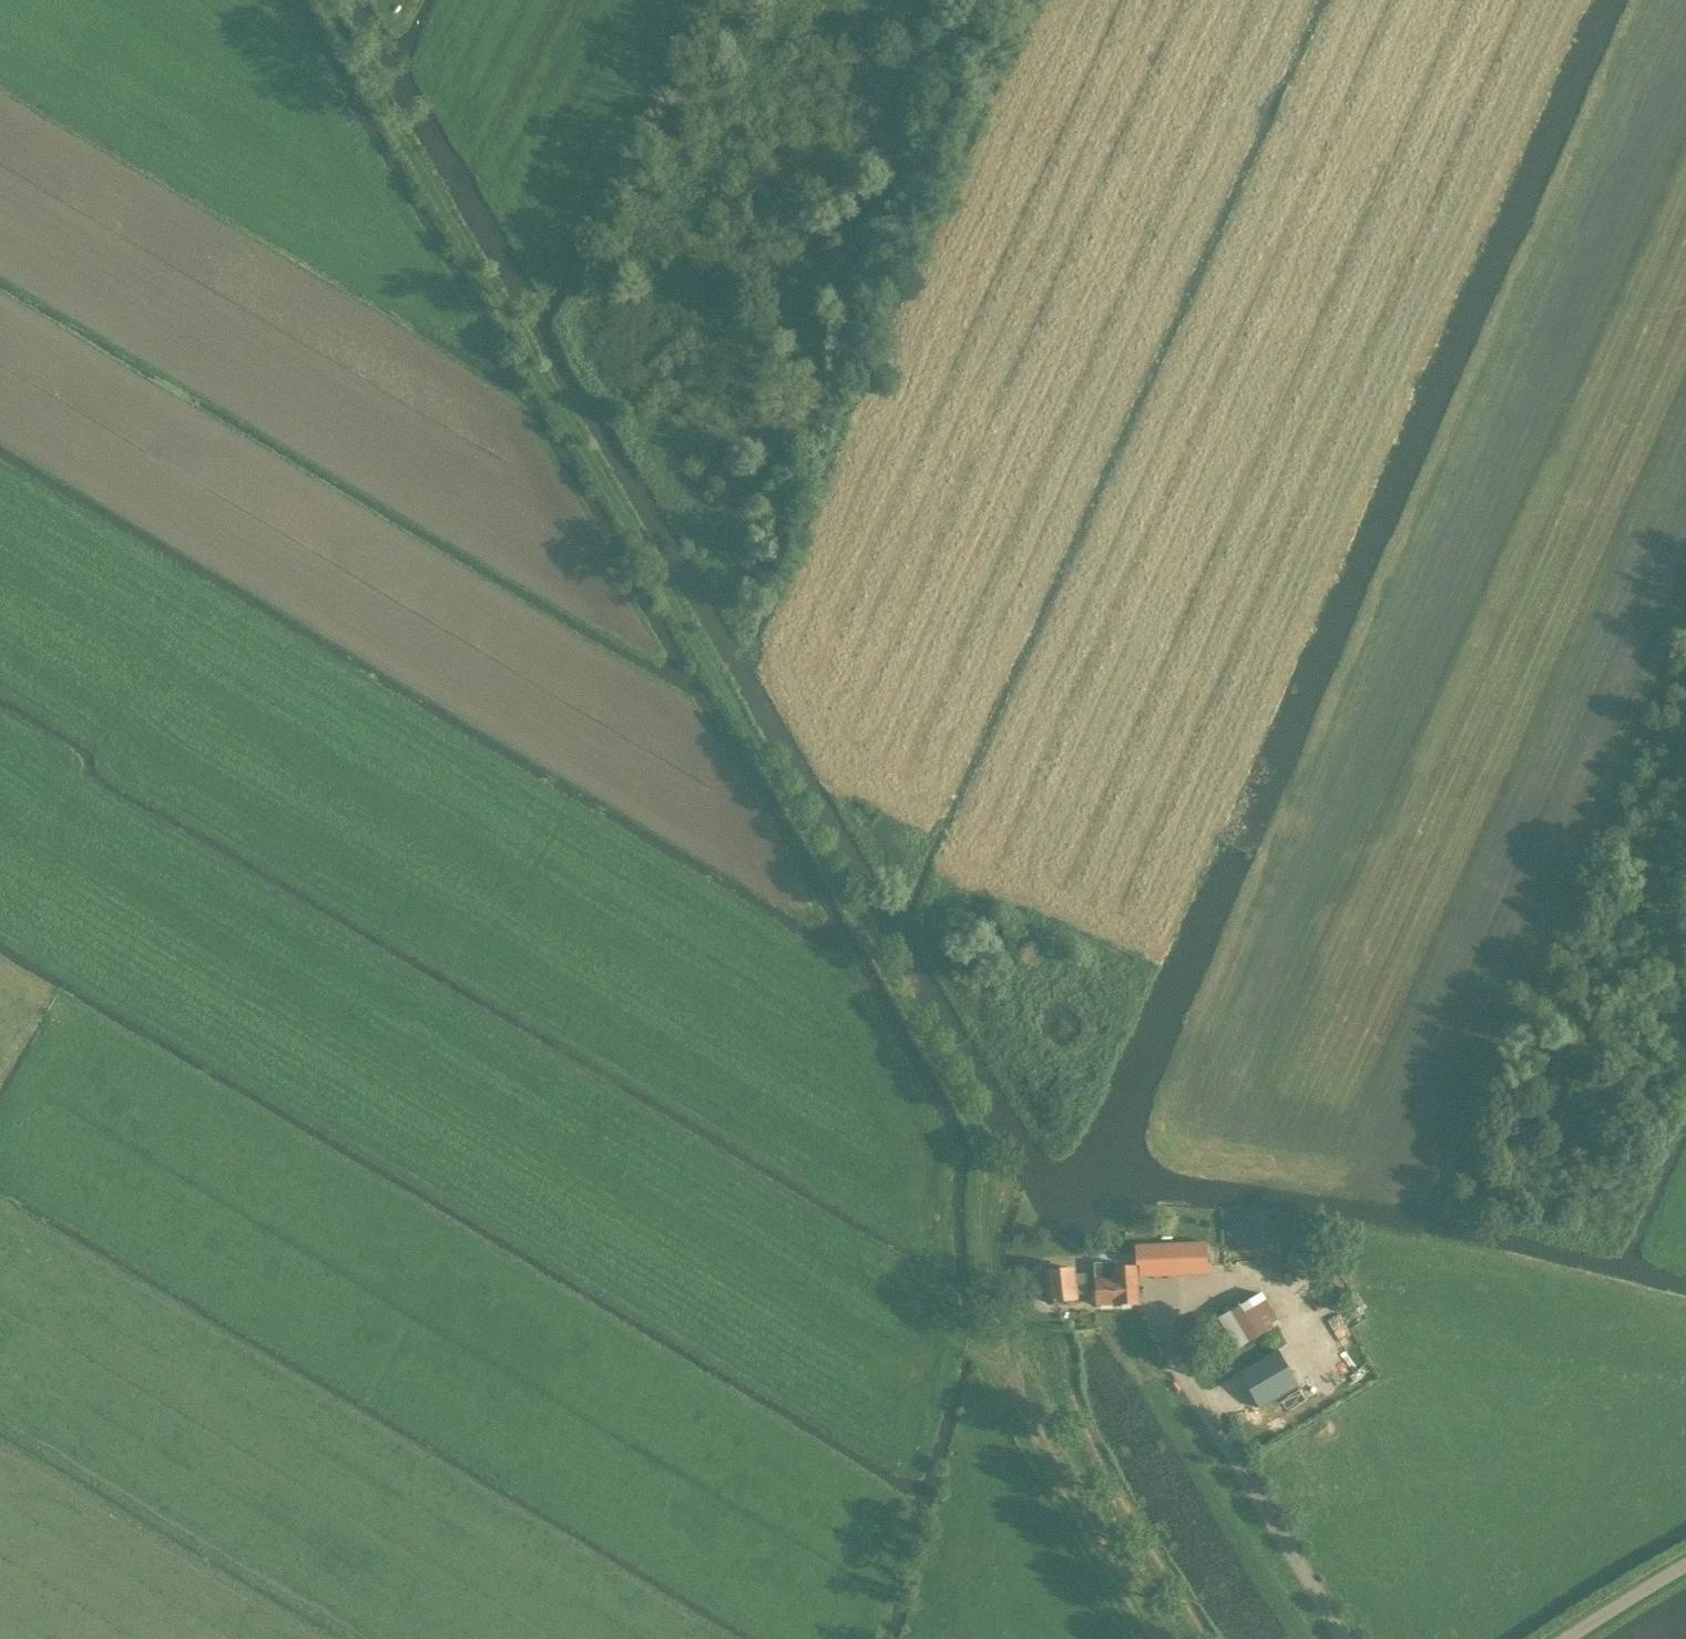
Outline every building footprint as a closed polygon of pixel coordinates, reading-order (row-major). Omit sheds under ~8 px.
[(1113,1270),(1095,1270),(1096,1305),(1115,1305),(1137,1305),(1135,1268),(1113,1269),(1113,1270)] [(1073,1270),(1044,1273),(1047,1303),(1077,1300),(1076,1295),(1086,1294),(1084,1275),(1074,1275),(1073,1270)] [(1236,1350),(1279,1325),(1261,1294),(1217,1318),(1236,1350)] [(1312,1331),(1247,1369),(1268,1403),(1333,1365),(1312,1331)]
